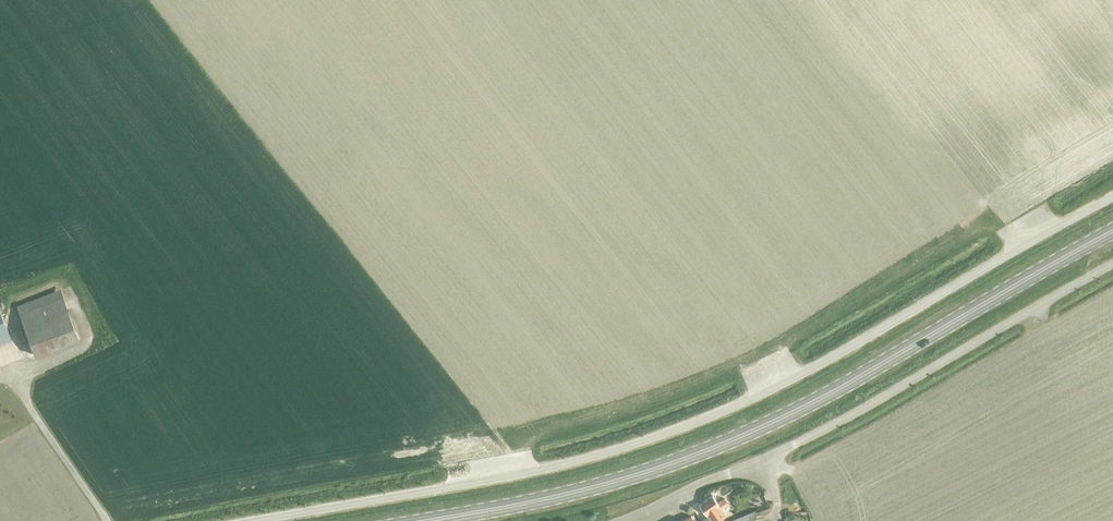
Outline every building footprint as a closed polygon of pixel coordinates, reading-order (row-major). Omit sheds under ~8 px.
[(79,338),(63,296),(60,288),(17,304),(20,313),(36,355),(79,338)] [(10,338),(0,311),(0,342),(10,338)] [(700,520),(717,520),(725,516),(721,509),(729,503),(725,497),(717,503),(712,496),(700,505),(708,515),(700,520)]
